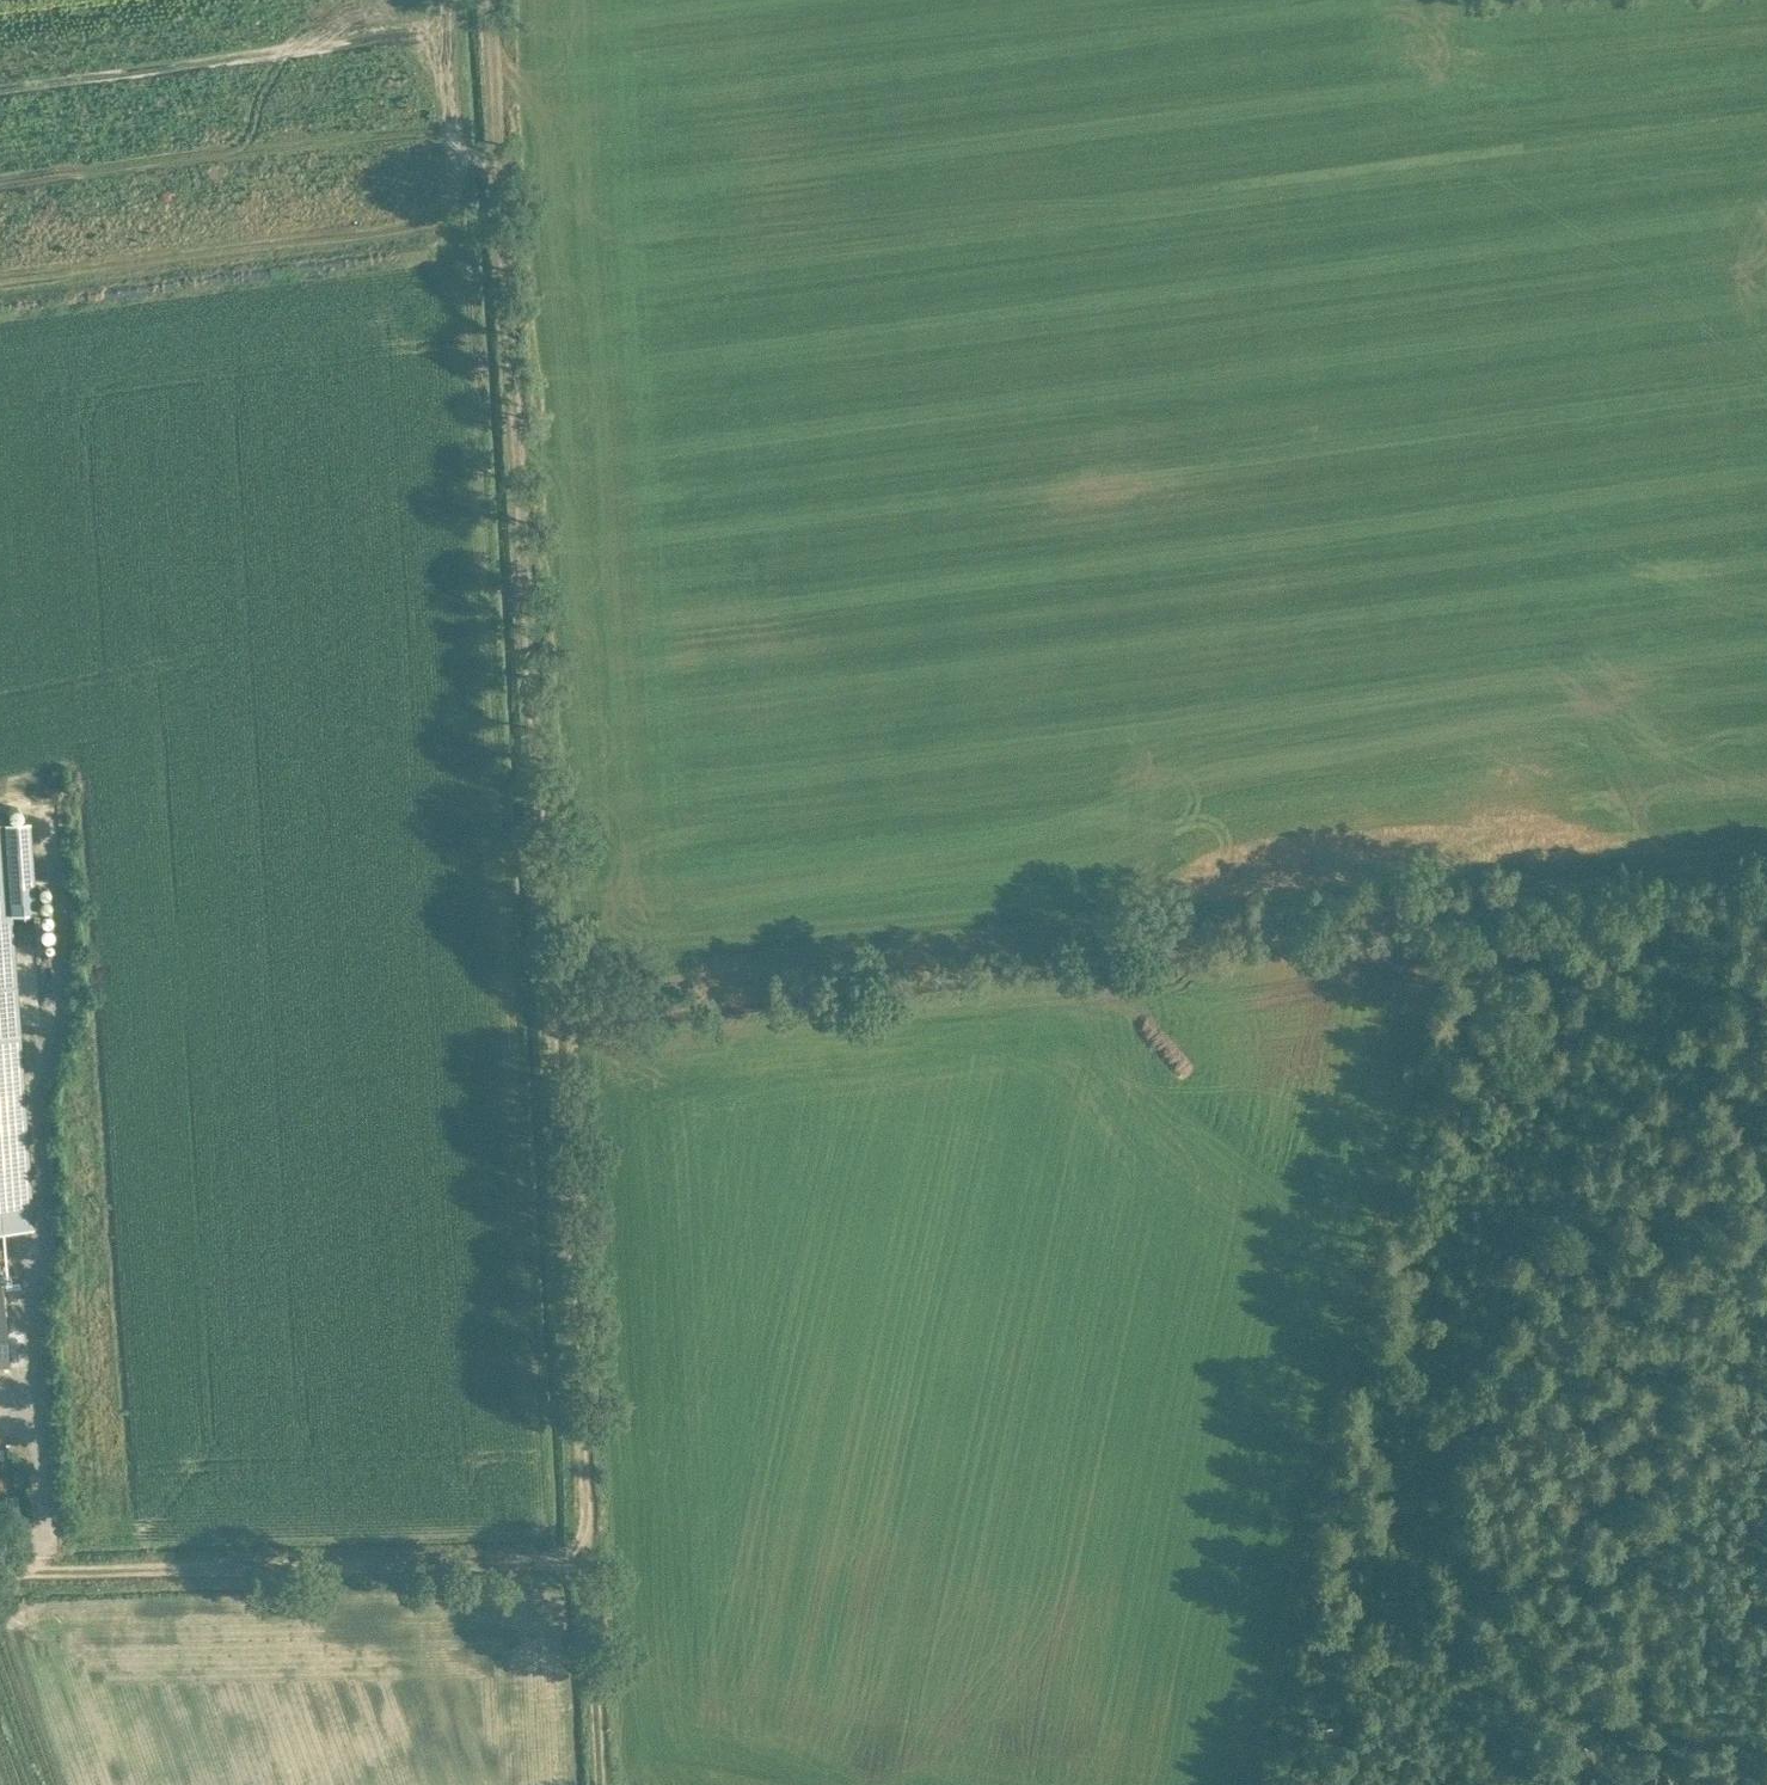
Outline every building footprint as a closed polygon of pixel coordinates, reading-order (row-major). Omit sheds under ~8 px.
[(10,913),(35,912),(29,821),(0,823),(0,1231),(31,1229),(10,913)] [(8,1364),(2,1279),(0,1279),(0,1365),(8,1364)] [(22,1470),(13,1471),(14,1484),(23,1483),(22,1470)]
